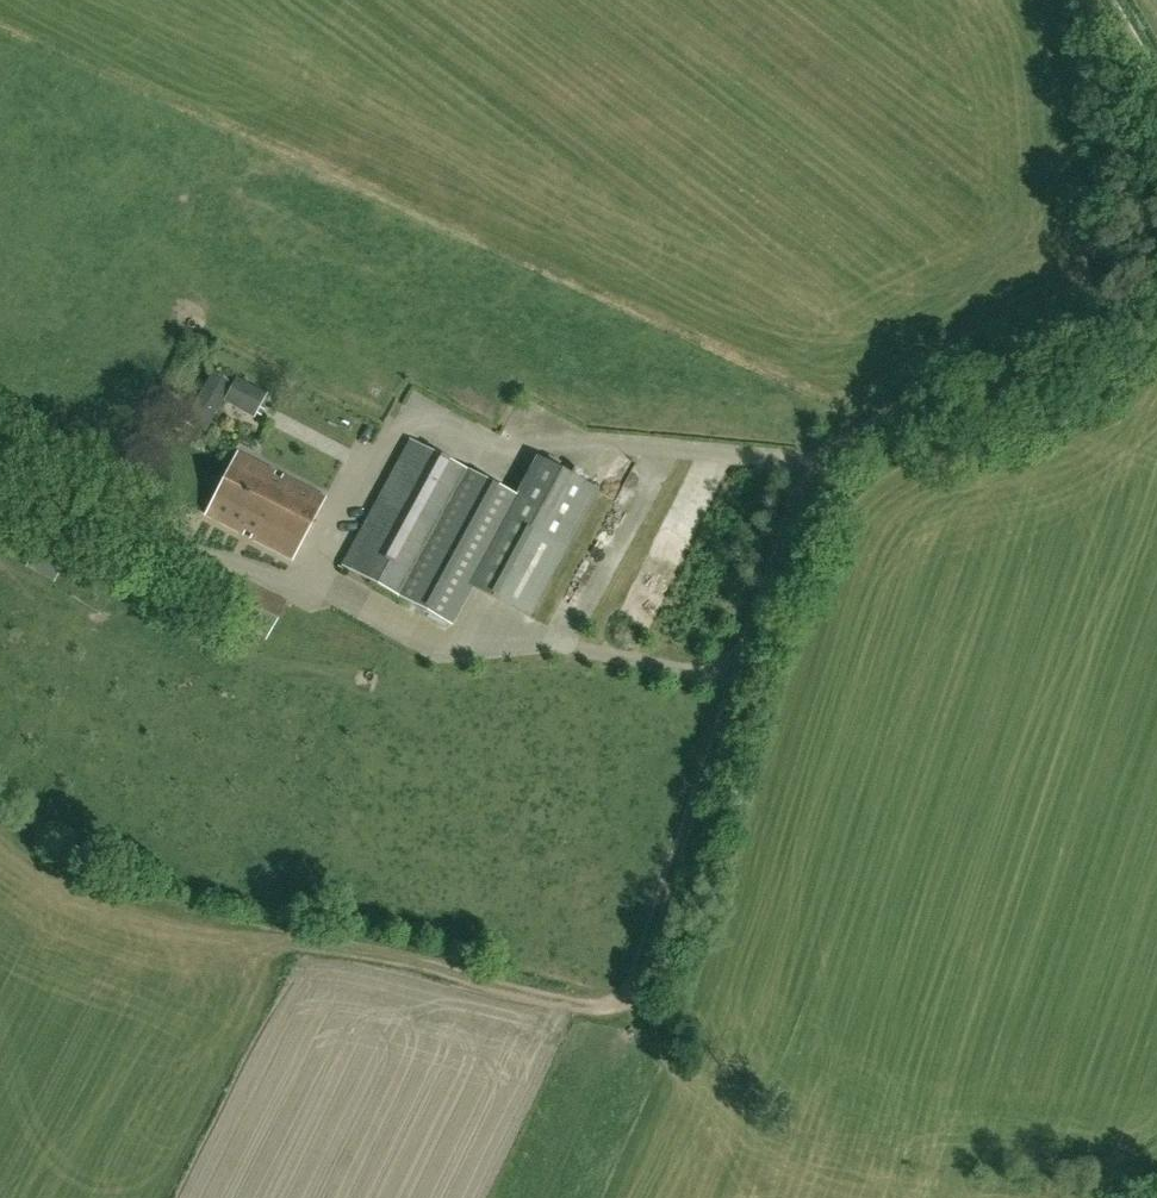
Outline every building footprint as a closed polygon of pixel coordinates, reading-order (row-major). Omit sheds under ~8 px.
[(231,385),(212,374),(185,420),(204,432),(231,385)] [(222,401),(253,418),(267,393),(237,376),(222,401)] [(419,607),(487,482),(409,439),(341,565),(419,607)] [(292,559),(323,498),(237,454),(205,514),(292,559)] [(529,616),(596,490),(537,459),(470,585),(529,616)] [(510,509),(520,490),(498,478),(488,497),(510,509)] [(65,560),(37,545),(28,540),(19,556),(28,561),(25,566),(54,582),(65,560)] [(222,615),(265,639),(286,600),(243,578),(222,615)]
